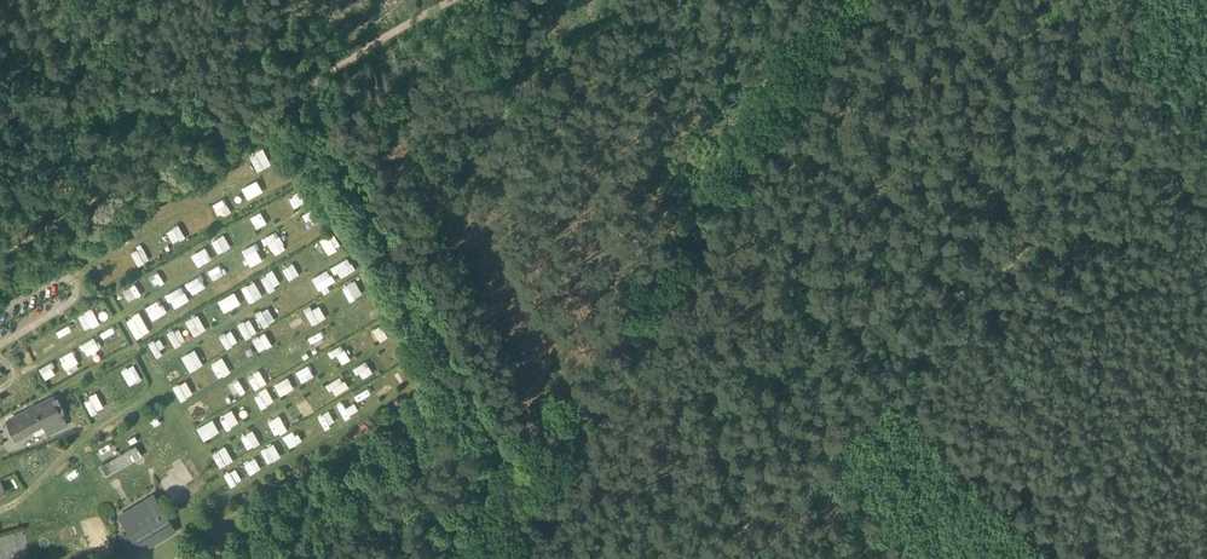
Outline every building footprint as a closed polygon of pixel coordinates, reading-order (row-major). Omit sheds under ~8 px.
[(257,172),(271,166),(264,149),(250,155),(257,172)] [(242,189),(248,201),(264,193),(258,181),(242,189)] [(295,208),(305,202),(299,192),(289,197),(295,208)] [(224,200),(213,206),(218,217),(229,212),(224,200)] [(173,245),(186,239),(179,226),(166,233),(173,245)] [(263,238),(273,256),(287,249),(277,231),(263,238)] [(117,249),(130,242),(124,232),(112,240),(117,249)] [(320,240),(328,254),(341,247),(333,233),(320,240)] [(226,235),(218,237),(222,251),(230,248),(226,235)] [(256,244),(243,249),(249,266),(262,261),(256,244)] [(142,247),(131,253),(138,268),(150,262),(142,247)] [(207,248),(191,254),(196,266),(212,260),(207,248)] [(343,283),(359,274),(348,258),(333,267),(343,283)] [(287,280),(299,276),(296,268),(301,267),(299,261),(283,266),(287,280)] [(209,269),(213,280),(224,277),(220,266),(209,269)] [(319,290),(335,281),(328,269),(312,277),(319,290)] [(275,271),(261,276),(267,291),(281,286),(275,271)] [(200,275),(185,283),(192,295),(207,287),(200,275)] [(343,285),(348,299),(366,293),(361,279),(343,285)] [(242,287),(249,303),(263,296),(255,281),(242,287)] [(137,284),(123,290),(128,302),(142,295),(137,284)] [(174,308),(189,300),(181,286),(166,294),(174,308)] [(224,312),(241,303),(234,291),(218,300),(224,312)] [(276,304),(283,317),(295,310),(288,297),(276,304)] [(152,320),(166,312),(159,300),(145,307),(152,320)] [(326,318),(319,303),(305,310),(313,325),(326,318)] [(264,328),(276,320),(268,307),(256,314),(264,328)] [(79,313),(85,330),(100,324),(93,308),(79,313)] [(300,311),(285,318),(291,330),(306,323),(300,311)] [(135,338),(155,330),(151,318),(144,321),(141,313),(127,318),(135,338)] [(185,320),(194,336),(206,329),(198,313),(185,320)] [(250,318),(238,323),(245,338),(257,333),(250,318)] [(376,343),(388,336),(381,324),(369,331),(376,343)] [(167,333),(175,347),(186,341),(179,327),(167,333)] [(225,348),(238,343),(232,330),(220,335),(225,348)] [(267,332),(253,338),(258,351),(272,346),(267,332)] [(80,344),(87,356),(101,349),(94,336),(80,344)] [(156,357),(162,354),(159,348),(164,346),(160,337),(149,343),(156,357)] [(329,350),(336,366),(350,360),(343,344),(329,350)] [(189,371),(203,364),(195,348),(181,355),(189,371)] [(393,364),(403,358),(397,349),(387,355),(393,364)] [(62,362),(66,369),(79,362),(75,355),(62,362)] [(223,357),(211,363),(218,378),(230,372),(223,357)] [(354,367),(360,378),(372,371),(366,361),(354,367)] [(39,368),(45,379),(57,373),(51,362),(39,368)] [(310,363),(297,369),(303,381),(316,374),(310,363)] [(122,370),(129,384),(141,378),(134,364),(122,370)] [(288,376),(274,383),(280,396),(295,388),(288,376)] [(327,383),(333,395),(348,388),(342,376),(327,383)] [(173,386),(181,400),(194,393),(186,379),(173,386)] [(239,379),(228,386),(234,396),(245,390),(239,379)] [(268,387),(258,390),(264,405),(273,402),(268,387)] [(97,392),(84,398),(91,413),(104,407),(97,392)] [(6,422),(15,440),(61,415),(59,410),(60,410),(56,402),(55,402),(53,398),(6,422)] [(295,406),(304,419),(315,412),(307,399),(295,406)] [(345,418),(359,410),(353,401),(340,409),(345,418)] [(189,407),(194,419),(206,413),(201,402),(189,407)] [(233,410),(220,418),(226,429),(239,421),(233,410)] [(325,428),(335,422),(329,410),(319,416),(325,428)] [(280,414),(268,421),(276,435),(288,429),(280,414)] [(197,427),(204,440),(220,430),(213,418),(197,427)] [(289,447),(301,441),(295,429),(283,435),(289,447)] [(242,434),(246,448),(260,444),(255,430),(242,434)] [(112,443),(96,448),(100,460),(116,454),(112,443)] [(261,449),(268,463),(281,456),(274,443),(261,449)] [(226,445),(212,452),(220,467),(234,460),(226,445)] [(101,466),(106,475),(135,459),(130,450),(101,466)] [(244,462),(250,474),(261,468),(255,457),(244,462)] [(229,485),(241,480),(237,469),(225,473),(229,485)] [(34,509),(44,502),(37,493),(27,500),(34,509)] [(121,538),(132,556),(175,530),(154,494),(118,515),(129,533),(121,538)]
